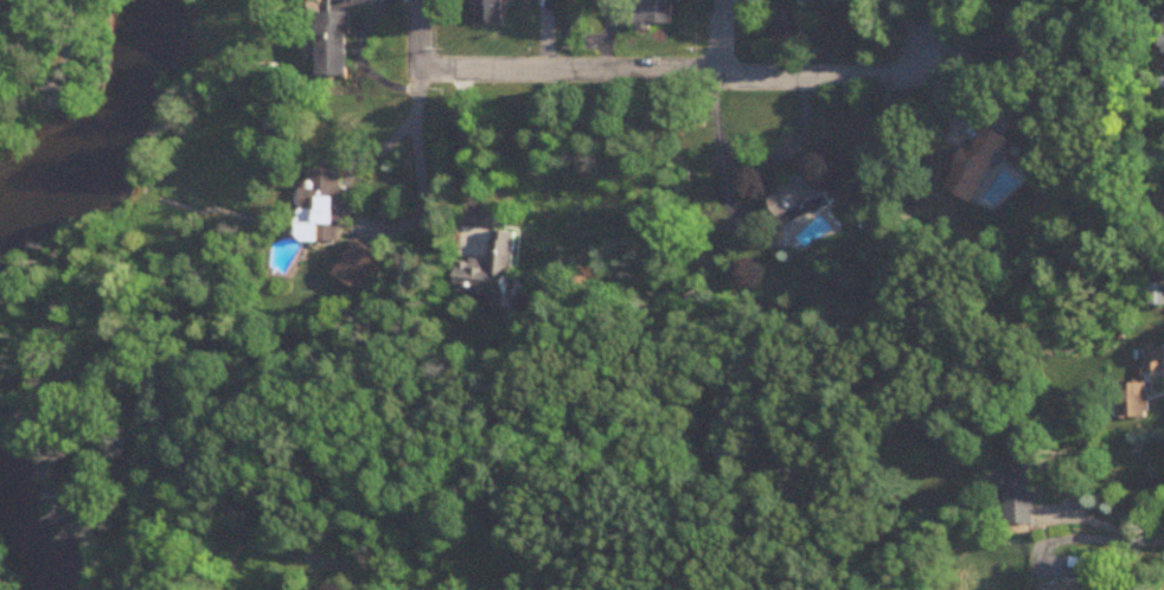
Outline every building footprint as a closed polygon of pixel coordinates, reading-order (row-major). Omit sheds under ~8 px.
[(474,25),(503,25),(502,1),(526,0),(473,0),(474,25)] [(639,25),(674,26),(675,0),(639,0),(639,25)] [(802,0),(777,0),(777,48),(802,48),(802,0)] [(350,14),(318,14),(318,79),(350,79),(350,14)] [(963,150),(943,191),(972,205),(1004,140),(983,130),(971,154),(963,150)] [(339,192),(340,168),(308,166),(307,184),(301,183),(299,226),(335,228),(336,205),(349,206),(350,192),(339,192)] [(767,197),(782,228),(838,201),(826,177),(814,183),(811,176),(767,197)] [(517,235),(494,232),(489,265),(461,261),(457,292),(490,297),(489,306),(507,308),(517,235)] [(385,260),(355,242),(334,277),(364,295),(385,260)] [(1149,286),(1149,308),(1163,308),(1163,286),(1149,286)] [(1146,354),(1146,375),(1163,375),(1163,354),(1146,354)] [(1152,386),(1121,386),(1121,421),(1152,421),(1152,386)] [(1000,522),(1028,530),(1047,463),(1019,455),(1000,522)]
